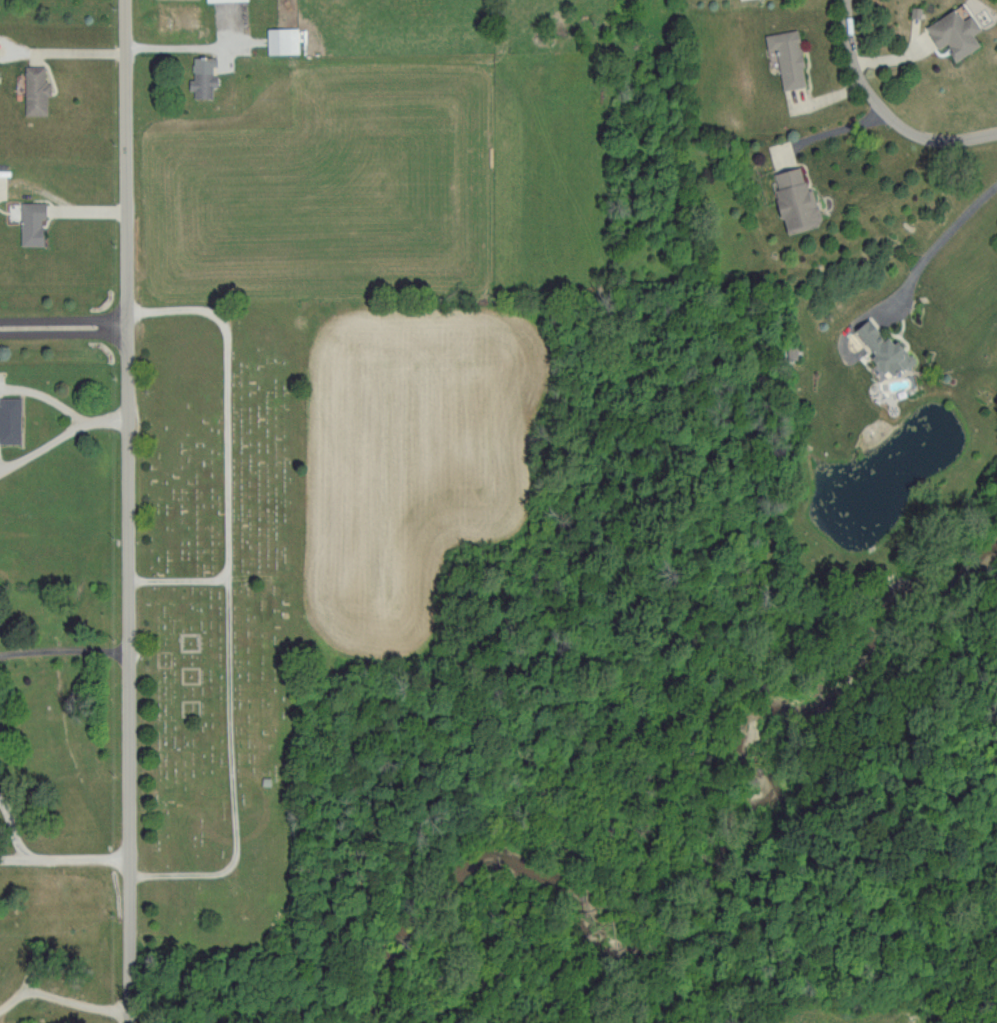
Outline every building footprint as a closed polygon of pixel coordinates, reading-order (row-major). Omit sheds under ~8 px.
[(976,44),(969,32),(976,28),(967,13),(958,18),(951,7),(921,25),(934,47),(942,43),(951,59),(976,44)] [(295,51),(295,26),(263,26),(263,52),(295,51)] [(761,32),(764,50),(773,49),(779,88),(803,84),(794,27),(761,32)] [(184,88),(189,88),(189,96),(210,96),(209,55),(188,56),(188,77),(183,77),(184,88)] [(44,113),(45,80),(41,80),(41,65),(22,64),(21,113),(44,113)] [(781,231),(817,222),(809,187),(802,188),(796,164),(769,170),(772,180),(768,181),(781,231)] [(17,201),(17,244),(38,244),(38,216),(41,216),(41,200),(17,201)] [(849,327),(865,351),(857,356),(862,363),(868,359),(880,377),(907,359),(889,331),(879,338),(865,317),(849,327)] [(0,397),(0,442),(17,442),(18,397),(0,397)]
